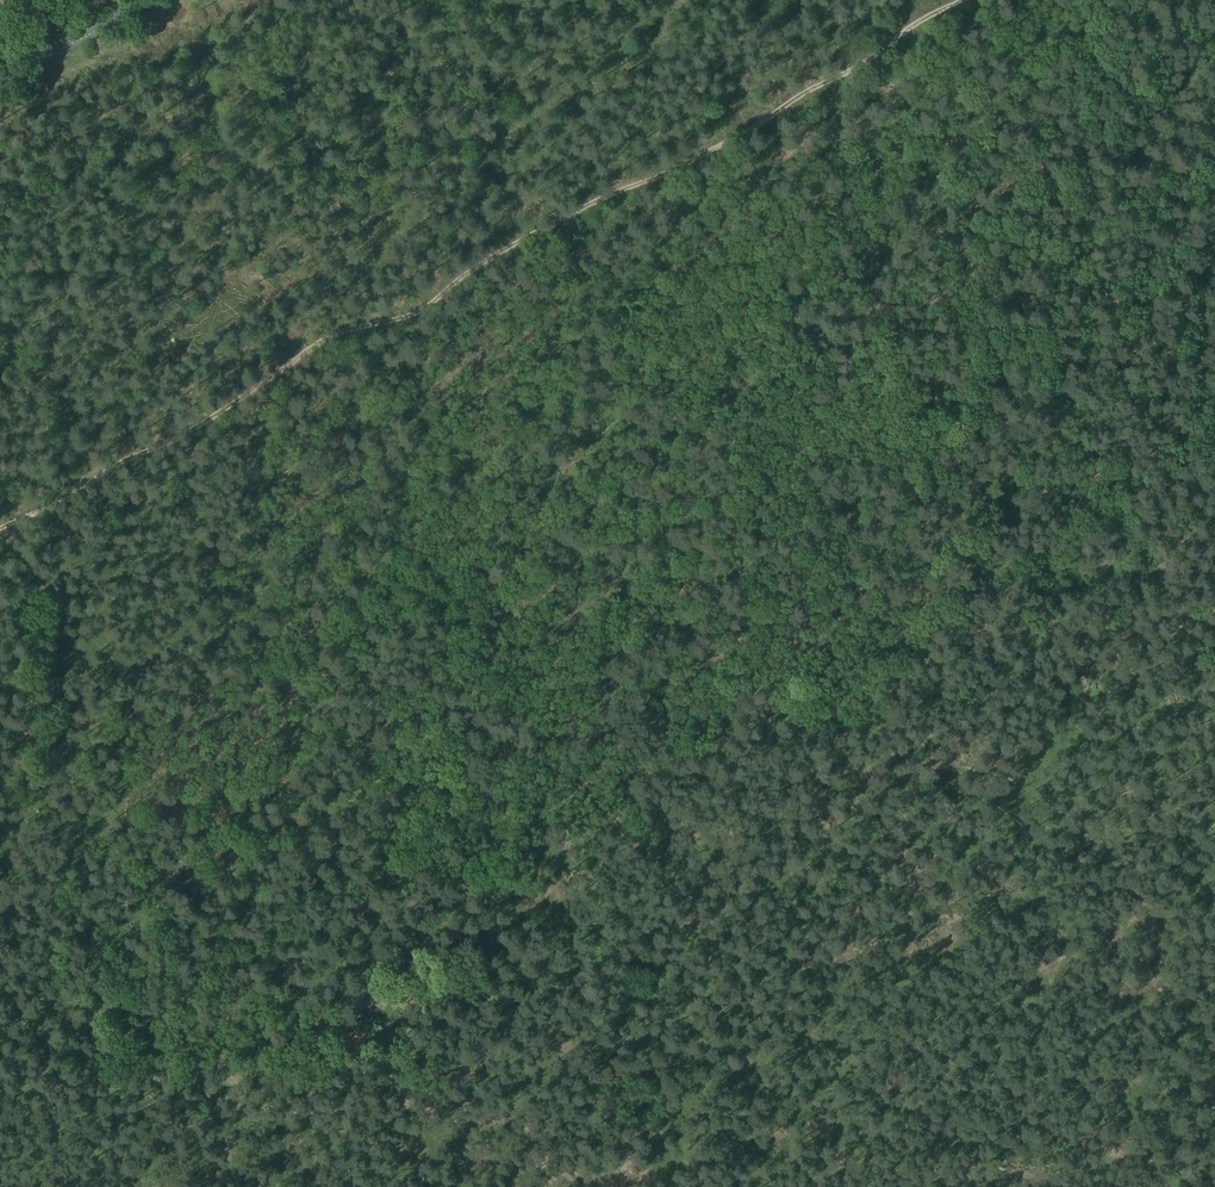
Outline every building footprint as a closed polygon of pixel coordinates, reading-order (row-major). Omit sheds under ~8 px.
[(546,842),(550,856),(561,853),(557,838),(546,842)]
